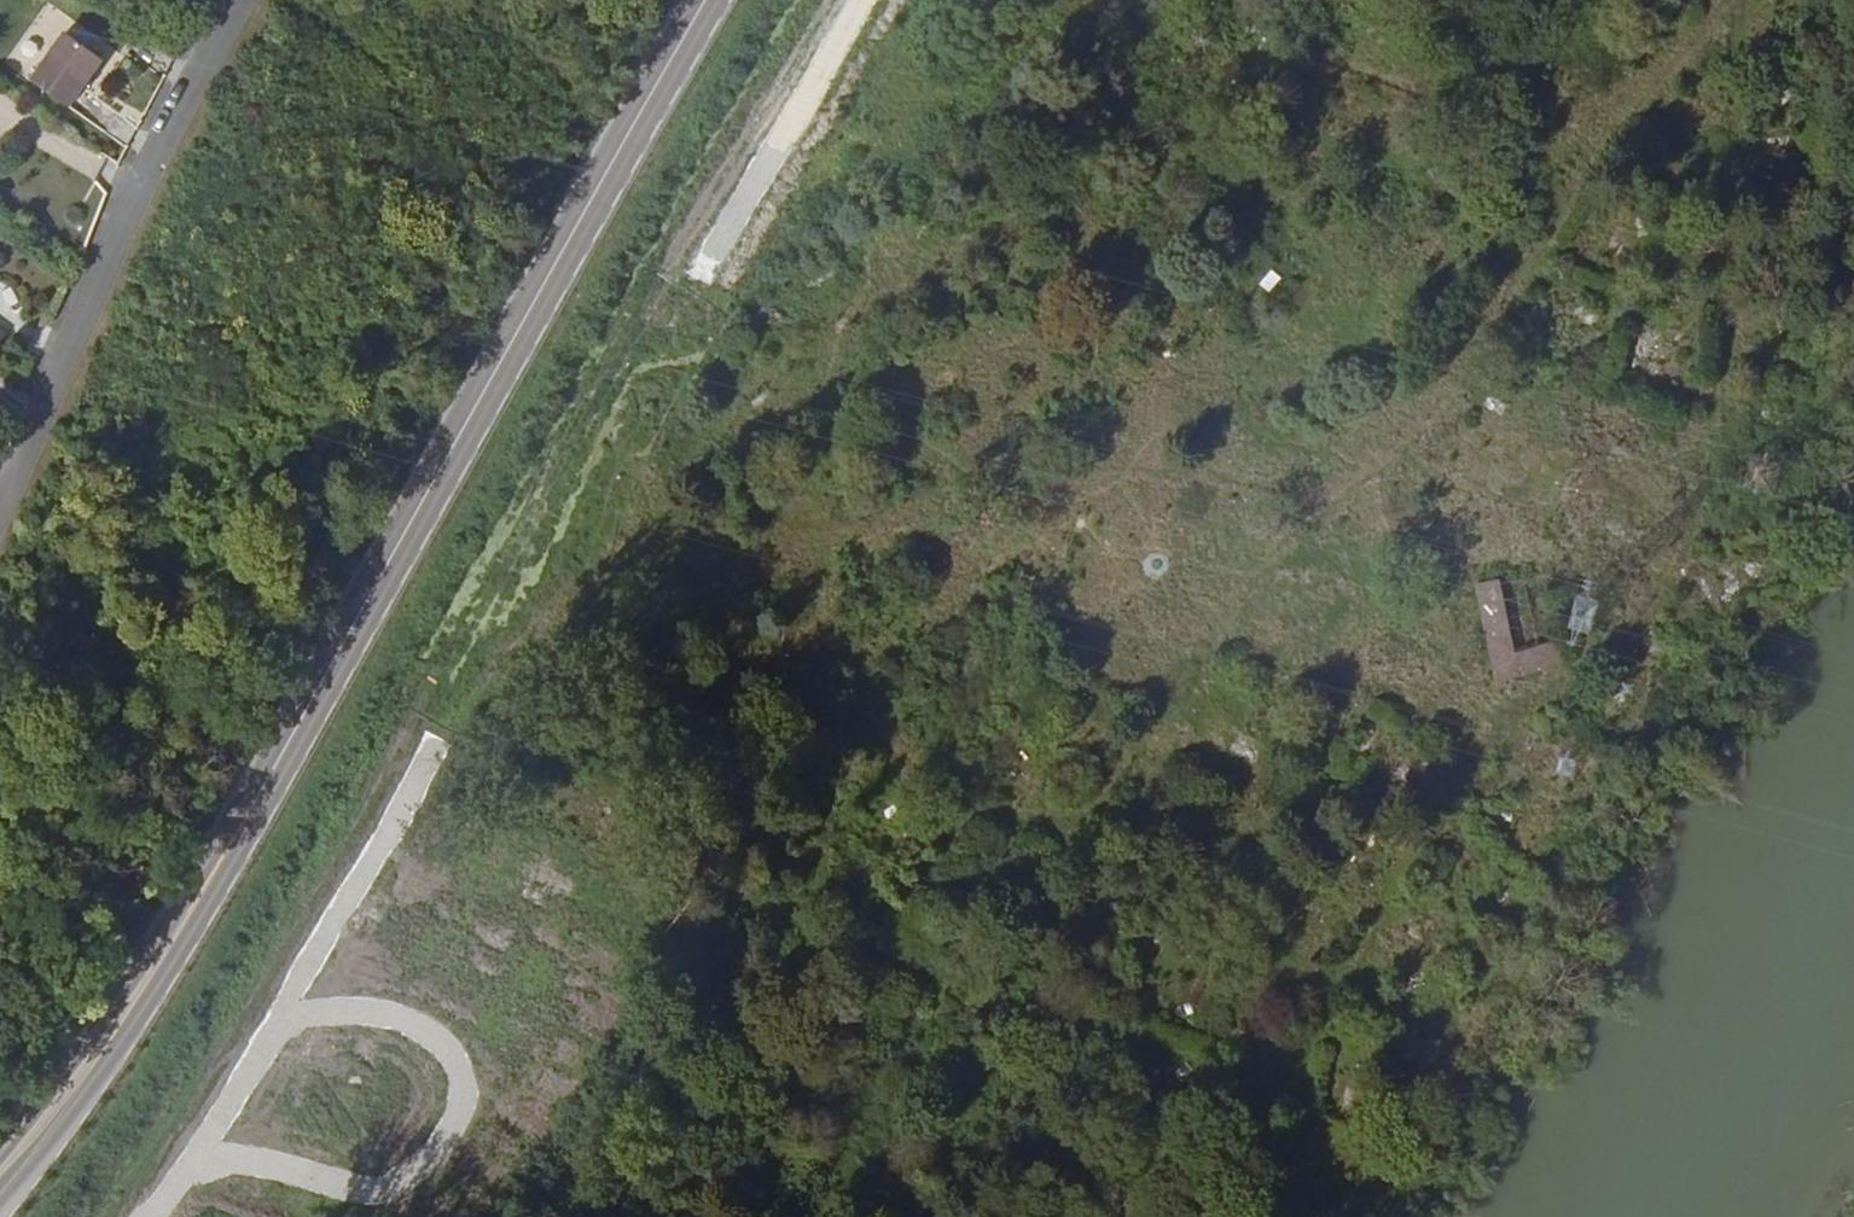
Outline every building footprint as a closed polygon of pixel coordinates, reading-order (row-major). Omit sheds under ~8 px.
[(110,63),(72,36),(37,84),(74,112),(110,63)] [(12,339),(0,330),(0,355),(12,339)] [(1482,586),(1498,662),(1518,658),(1502,582),(1482,586)] [(1518,658),(1498,662),(1501,681),(1522,677),(1566,662),(1560,644),(1518,658)] [(979,857),(953,854),(950,880),(976,883),(979,857)]
